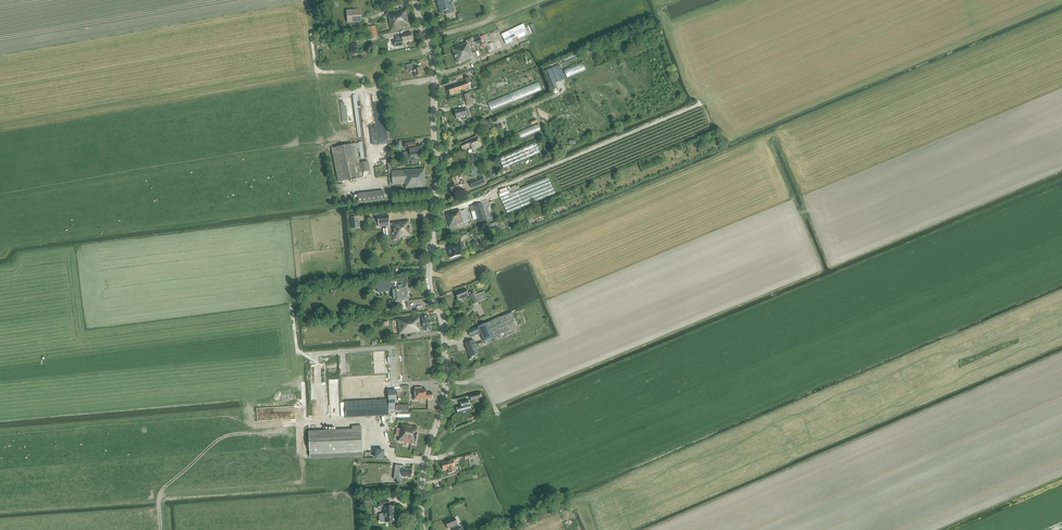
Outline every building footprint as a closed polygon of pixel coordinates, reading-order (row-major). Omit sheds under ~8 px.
[(440,12),(446,10),(447,13),(454,11),(452,4),(448,5),(447,2),(451,1),(451,0),(437,0),(440,12)] [(390,18),(389,18),(392,31),(409,27),(405,10),(389,14),(390,18)] [(362,23),(362,11),(348,12),(349,24),(362,23)] [(378,37),(375,26),(367,28),(370,39),(378,37)] [(514,35),(504,39),(506,44),(525,36),(522,30),(513,34),(514,35)] [(401,34),(401,35),(396,36),(396,40),(394,40),(395,47),(403,45),(403,42),(412,40),(411,32),(401,34)] [(479,35),(470,39),(472,44),(475,43),(476,45),(482,42),(479,35)] [(452,48),(458,63),(472,58),(471,53),(472,53),(467,42),(452,48)] [(406,65),(407,70),(409,70),(410,72),(414,72),(415,76),(422,75),(421,68),(414,69),(413,64),(406,65)] [(557,89),(555,83),(565,79),(559,65),(545,71),(553,90),(557,89)] [(466,82),(448,88),(450,94),(468,88),(466,84),(471,83),(469,77),(465,78),(466,82)] [(489,109),(542,91),(539,82),(486,101),(489,109)] [(463,95),(467,106),(472,104),(471,101),(468,93),(463,95)] [(352,94),(357,137),(361,136),(356,94),(352,94)] [(387,145),(382,94),(371,95),(371,99),(364,99),(367,131),(372,131),(372,135),(376,134),(377,146),(387,145)] [(607,126),(598,100),(592,103),(601,128),(607,126)] [(340,102),(341,121),(350,121),(350,115),(345,115),(345,111),(349,111),(349,102),(340,102)] [(464,108),(454,111),(456,119),(466,116),(469,116),(467,108),(465,109),(464,108)] [(532,109),(506,119),(510,127),(535,117),(532,109)] [(537,123),(514,133),(517,140),(540,130),(537,123)] [(459,143),(462,150),(471,147),(472,150),(481,146),(477,136),(459,143)] [(411,157),(424,155),(423,145),(417,145),(416,140),(406,141),(407,147),(410,147),(411,151),(407,152),(409,160),(412,160),(411,157)] [(356,143),(331,148),(338,182),(362,177),(361,172),(360,163),(357,152),(356,143)] [(499,158),(503,168),(540,153),(536,143),(499,158)] [(368,161),(360,163),(361,172),(370,170),(368,161)] [(392,171),(393,185),(406,184),(406,189),(426,188),(425,169),(392,171)] [(449,185),(452,192),(462,188),(461,185),(464,184),(461,175),(452,178),(454,184),(449,185)] [(469,182),(472,188),(485,182),(483,177),(469,182)] [(506,210),(549,197),(547,191),(551,190),(548,180),(501,195),(506,210)] [(357,194),(358,202),(385,199),(384,191),(357,194)] [(473,205),(478,222),(487,220),(482,203),(473,205)] [(456,210),(446,213),(450,228),(458,226),(457,224),(468,221),(465,210),(460,212),(460,210),(456,211),(456,210)] [(357,213),(350,214),(352,229),(359,228),(357,213)] [(400,239),(400,238),(411,237),(409,220),(389,223),(388,215),(378,216),(379,225),(386,224),(386,226),(393,225),(394,233),(393,233),(393,240),(400,239)] [(495,223),(483,227),(485,234),(498,229),(495,223)] [(459,236),(461,243),(468,241),(466,234),(459,236)] [(447,247),(451,258),(460,254),(466,252),(464,246),(461,248),(460,243),(447,247)] [(405,286),(404,279),(393,280),(378,282),(379,290),(396,288),(397,302),(410,301),(409,295),(408,295),(408,292),(409,292),(408,286),(405,286)] [(455,293),(458,300),(468,295),(466,289),(455,293)] [(470,293),(474,304),(479,302),(476,296),(475,291),(470,293)] [(476,296),(479,302),(487,299),(485,292),(476,296)] [(512,312),(487,323),(493,338),(494,342),(520,331),(512,312)] [(422,316),(424,330),(425,331),(431,330),(430,324),(431,324),(430,321),(429,315),(422,316)] [(397,319),(399,334),(419,332),(419,328),(421,328),(419,317),(397,319)] [(478,327),(468,332),(470,336),(474,334),(475,336),(481,334),(484,342),(493,338),(487,323),(478,327)] [(467,351),(470,357),(479,354),(474,340),(466,343),(468,348),(469,350),(467,351)] [(338,395),(339,380),(330,379),(329,395),(338,395)] [(414,401),(432,400),(432,393),(425,394),(425,389),(421,390),(421,388),(415,388),(415,390),(413,390),(414,401)] [(346,419),(390,417),(389,400),(346,402),(346,419)] [(456,407),(458,413),(467,411),(471,410),(468,400),(460,402),(461,406),(456,407)] [(319,402),(312,402),(311,416),(320,417),(320,406),(315,406),(316,403),(319,403),(319,402)] [(331,417),(339,417),(339,405),(331,405),(331,417)] [(401,424),(398,441),(415,444),(418,432),(417,432),(417,427),(401,424)] [(320,431),(308,431),(310,455),(310,458),(362,455),(362,452),(361,429),(361,426),(352,426),(352,429),(325,431),(321,431),(320,431)] [(444,470),(448,469),(449,473),(456,471),(454,467),(455,467),(453,463),(458,461),(456,457),(450,459),(451,461),(442,464),(444,470)] [(402,474),(402,477),(411,478),(412,470),(404,469),(405,466),(400,466),(399,474),(402,474)] [(389,500),(379,500),(379,505),(380,505),(380,507),(384,507),(384,514),(381,514),(380,514),(380,515),(379,515),(379,522),(385,522),(395,522),(394,514),(396,514),(396,506),(389,506),(388,505),(389,505),(389,500)] [(453,529),(461,529),(460,526),(458,527),(457,525),(454,516),(449,519),(449,520),(445,521),(448,529),(452,527),(454,529),(453,529)]
